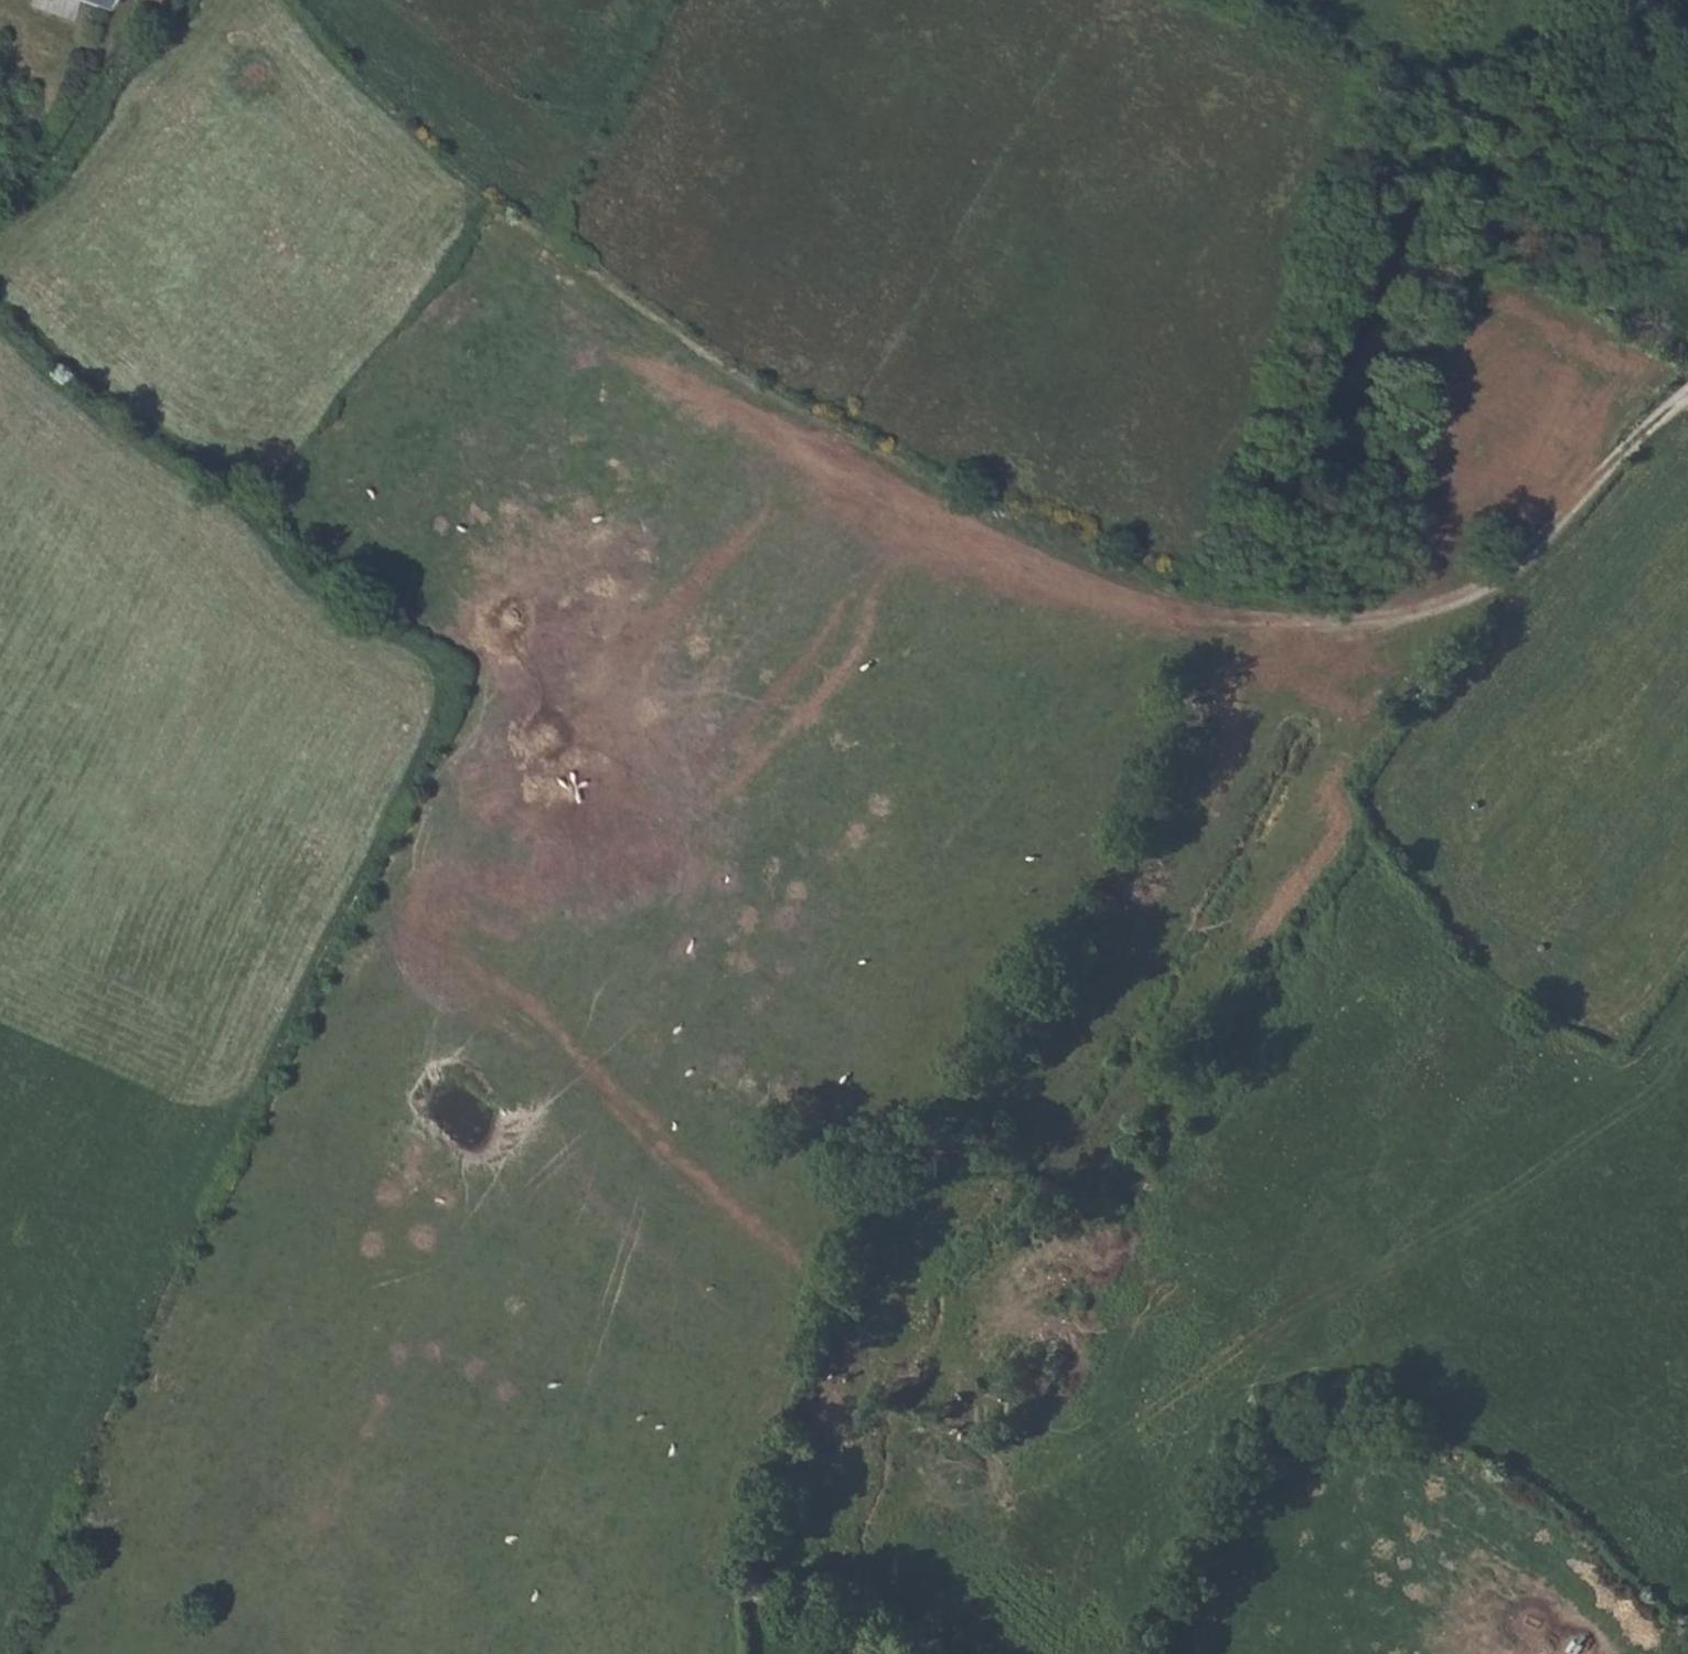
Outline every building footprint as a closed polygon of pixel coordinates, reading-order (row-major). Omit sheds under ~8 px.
[(107,9),(110,0),(81,0),(107,9)]
